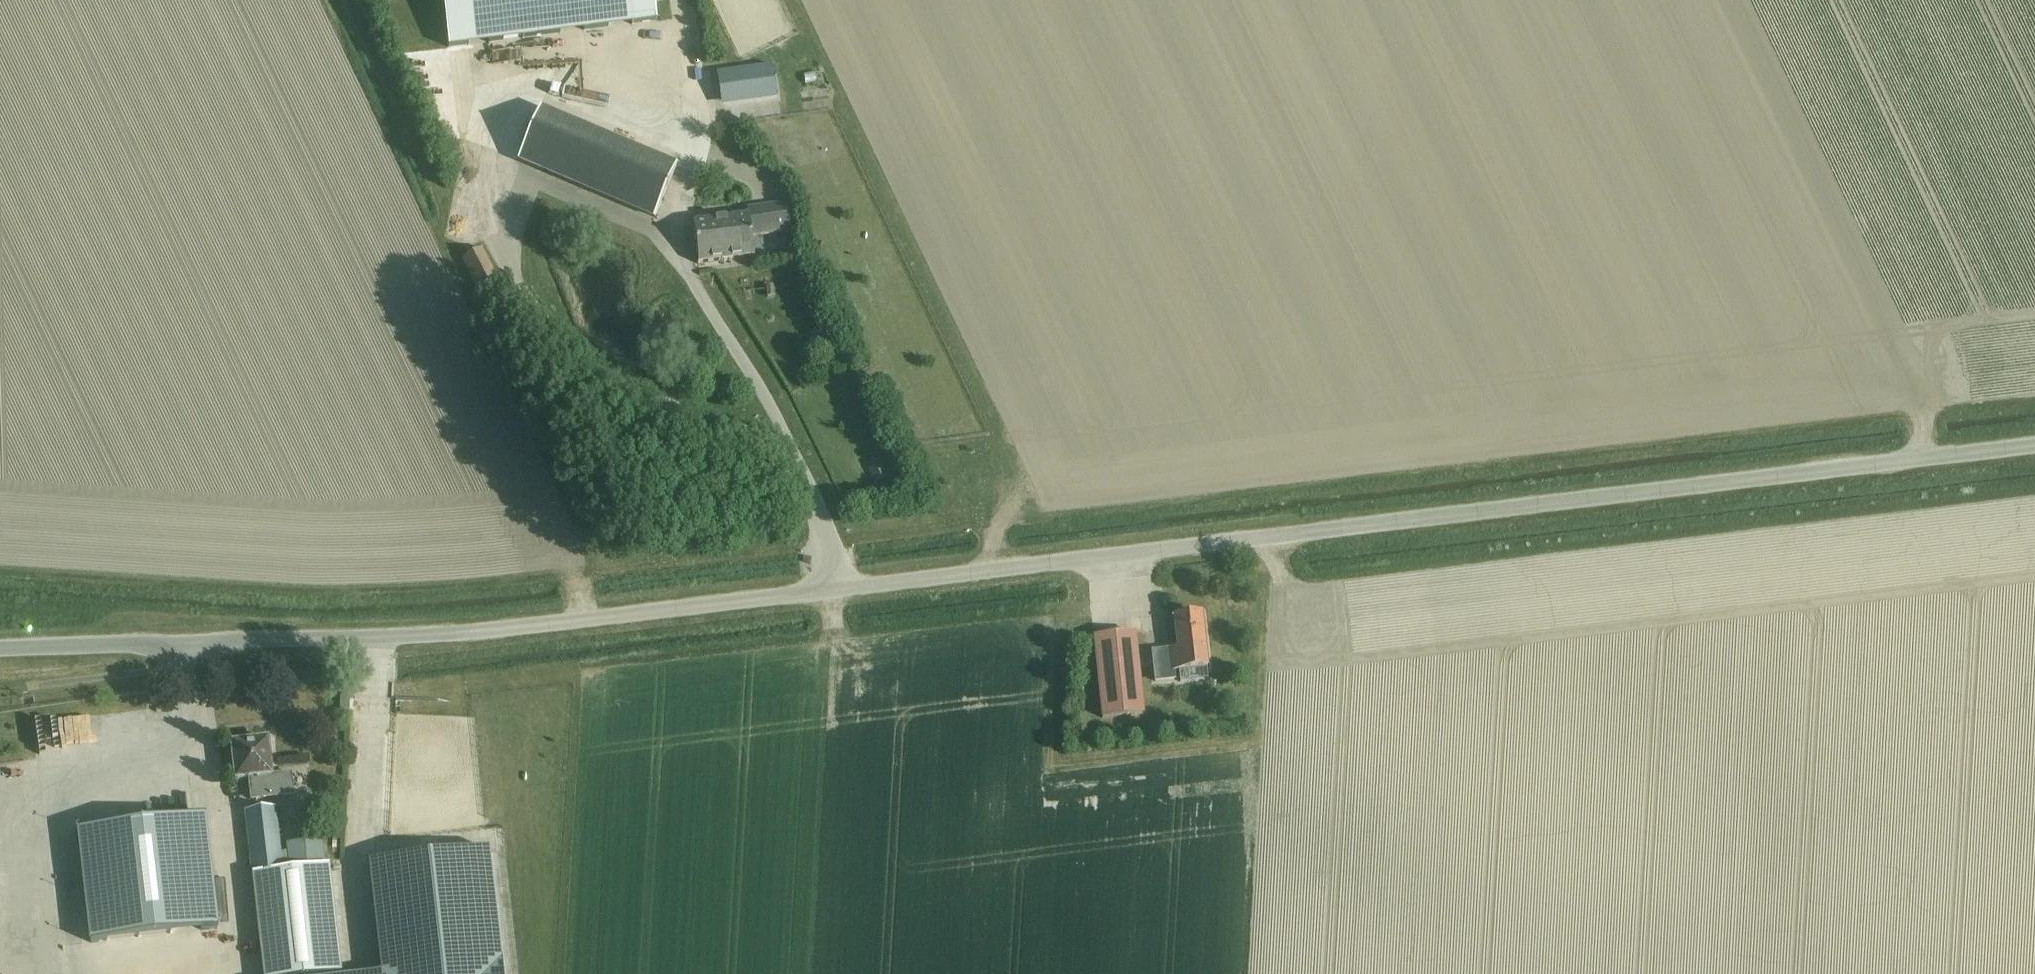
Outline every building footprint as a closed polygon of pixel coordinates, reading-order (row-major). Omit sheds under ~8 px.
[(652,0),(440,0),(447,49),(655,23),(652,0)] [(774,62),(718,69),(722,103),(778,97),(774,62)] [(655,218),(677,166),(540,109),(518,160),(655,218)] [(754,214),(692,222),(698,265),(754,257),(751,237),(791,231),(787,204),(753,209),(754,214)] [(478,289),(497,280),(481,250),(462,259),(478,289)] [(825,327),(820,330),(823,338),(829,335),(825,327)] [(881,465),(869,471),(877,486),(889,480),(881,465)] [(1177,648),(1151,651),(1155,683),(1175,680),(1174,669),(1194,667),(1206,665),(1204,647),(1205,647),(1201,615),(1174,618),(1177,648)] [(1134,634),(1094,638),(1102,719),(1143,714),(1134,634)] [(235,780),(249,779),(251,800),(294,795),(291,774),(271,776),(267,740),(246,743),(243,741),(238,741),(236,744),(231,745),(235,780)] [(276,809),(245,812),(248,836),(279,833),(276,809)] [(203,817),(74,832),(86,943),(215,928),(203,817)] [(249,847),(252,877),(263,973),(345,973),(333,868),(325,869),(323,844),(288,848),(291,873),(284,873),(280,843),(249,847)] [(489,850),(368,863),(381,973),(503,973),(489,850)]
